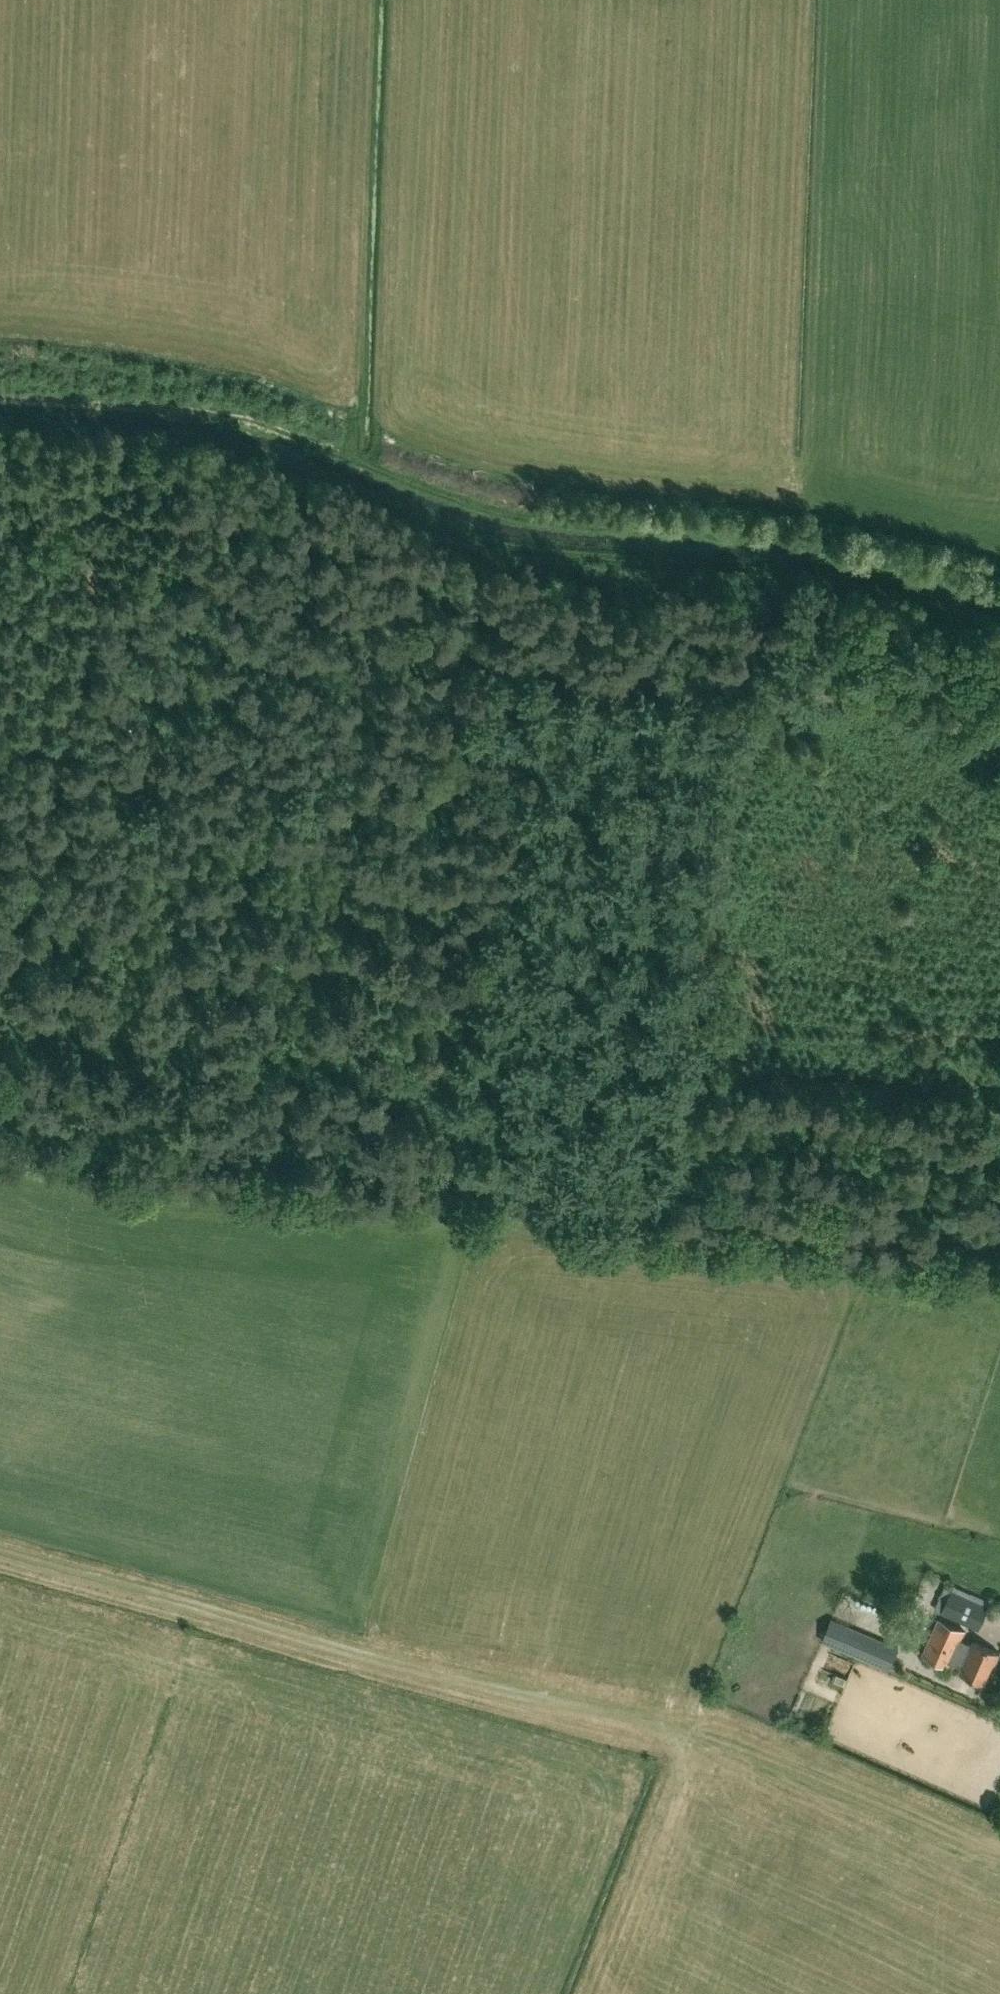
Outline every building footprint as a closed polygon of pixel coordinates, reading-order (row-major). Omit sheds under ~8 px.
[(979,1628),(990,1607),(951,1591),(942,1613),(979,1628)] [(923,1655),(948,1665),(952,1660),(963,1665),(960,1672),(986,1684),(999,1654),(999,1653),(974,1641),(972,1645),(961,1640),(965,1631),(940,1619),(923,1655)] [(897,1646),(845,1626),(837,1648),(888,1668),(897,1646)]
